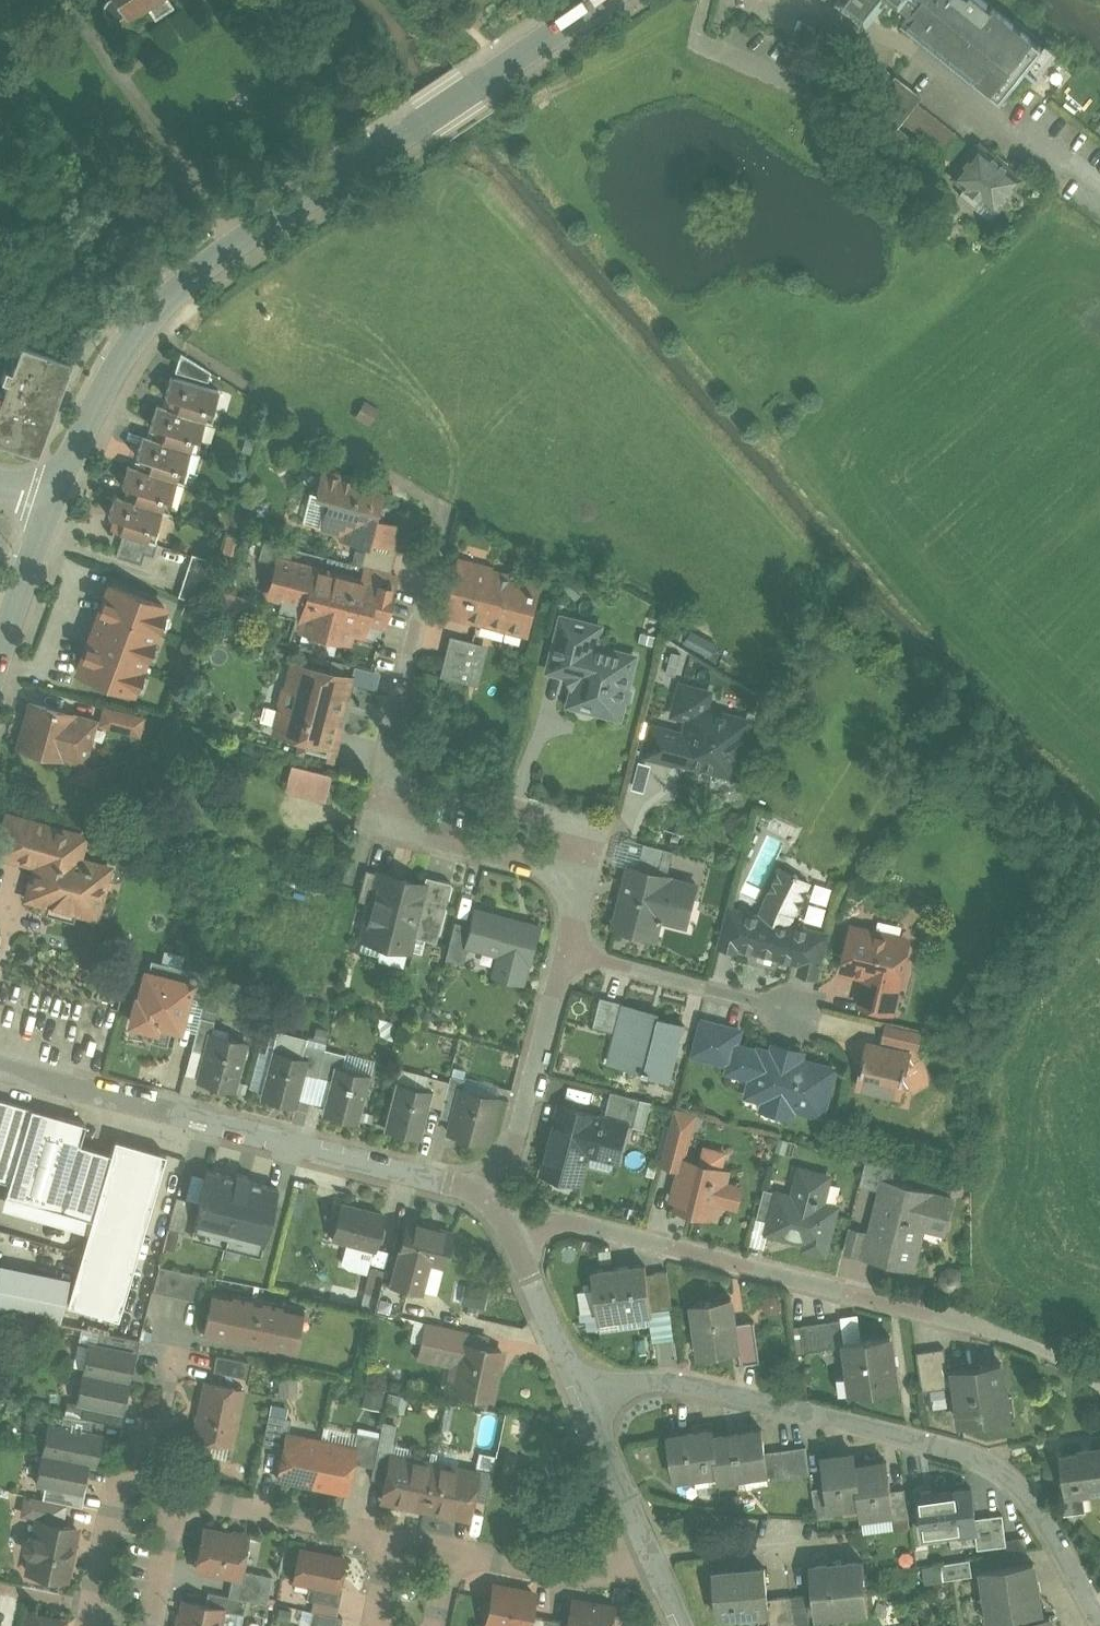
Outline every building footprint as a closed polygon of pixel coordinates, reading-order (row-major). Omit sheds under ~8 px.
[(107,0),(106,2),(105,5),(105,7),(105,10),(106,13),(109,16),(112,17),(114,18),(117,19),(121,18),(128,13),(130,17),(148,5),(156,18),(175,6),(171,0),(107,0)] [(870,18),(885,0),(847,0),(870,18)] [(989,0),(890,0),(908,15),(905,19),(1003,98),(1026,71),(1019,65),(1022,61),(1029,67),(1046,46),(989,0)] [(898,77),(889,69),(879,81),(889,89),(876,104),(901,124),(904,120),(920,101),(923,96),(899,76),(898,77)] [(958,131),(920,101),(904,120),(943,150),(958,131)] [(1026,177),(982,142),(955,176),(968,186),(962,193),(981,208),(986,201),(999,211),(1026,177)] [(73,361),(23,344),(14,370),(7,368),(4,377),(4,378),(10,380),(2,403),(4,404),(51,419),(73,361)] [(213,371),(183,353),(177,371),(210,381),(213,371)] [(0,376),(0,403),(2,403),(10,380),(4,378),(4,377),(0,376)] [(221,390),(173,376),(167,396),(174,398),(171,409),(171,410),(207,421),(210,410),(215,410),(221,390)] [(7,443),(7,442),(30,449),(37,430),(46,433),(51,419),(4,404),(2,403),(0,403),(0,441),(7,443)] [(171,409),(158,406),(152,425),(159,427),(156,439),(192,451),(196,438),(201,440),(207,421),(171,410),(171,409)] [(192,451),(156,439),(144,435),(139,455),(146,457),(143,469),(142,470),(179,481),(182,469),(186,470),(192,451)] [(179,481),(142,470),(143,469),(130,465),(124,485),(131,487),(128,499),(163,511),(167,499),(173,500),(179,481)] [(361,481),(323,472),(318,494),(334,498),(331,511),(328,511),(324,529),(344,534),(343,541),(368,547),(372,548),(373,541),(398,547),(401,547),(407,526),(375,518),(381,494),(359,488),(361,481)] [(128,499),(116,495),(110,515),(118,517),(114,530),(125,534),(150,541),(153,528),(158,530),(163,511),(128,499)] [(150,541),(125,534),(121,546),(146,553),(150,541)] [(295,547),(265,540),(260,557),(279,562),(279,561),(290,564),(295,547)] [(398,547),(373,541),(372,548),(368,547),(363,564),(392,571),(398,547)] [(146,553),(121,546),(118,556),(143,564),(146,553)] [(219,562),(194,554),(189,568),(214,576),(219,562)] [(290,564),(279,561),(279,562),(271,592),(284,595),(279,613),(297,617),(294,627),(349,640),(352,631),(364,634),(368,619),(386,624),(395,588),(364,579),(337,572),(336,576),(290,564)] [(489,568),(461,561),(448,612),(527,632),(540,584),(488,571),(489,568)] [(398,575),(367,567),(364,579),(395,588),(398,575)] [(214,576),(189,568),(185,581),(210,589),(214,576)] [(210,589),(185,581),(180,596),(205,605),(210,589)] [(166,604),(112,585),(107,599),(106,598),(96,623),(98,624),(95,633),(93,632),(84,657),(85,658),(80,672),(133,691),(141,669),(143,670),(159,627),(157,626),(166,604)] [(230,594),(222,592),(217,609),(226,611),(230,594)] [(203,608),(193,604),(190,613),(200,617),(203,608)] [(592,624),(565,617),(552,669),(569,674),(569,673),(572,674),(578,685),(577,688),(579,692),(587,694),(590,692),(599,694),(595,709),(622,716),(626,701),(632,700),(634,690),(629,687),(637,656),(587,644),(592,624)] [(659,635),(645,632),(642,640),(657,644),(659,635)] [(481,643),(451,635),(440,674),(471,682),(481,643)] [(353,676),(299,663),(293,683),(284,688),(281,701),(286,709),(281,726),(302,731),(307,715),(336,723),(343,698),(348,694),(353,676)] [(722,708),(710,705),(714,691),(685,684),(677,713),(691,716),(686,734),(690,735),(684,758),(718,767),(730,763),(734,749),(743,747),(746,734),(742,730),(745,720),(721,713),(722,708)] [(91,716),(32,701),(21,746),(79,760),(91,716)] [(105,704),(100,728),(143,738),(148,715),(105,704)] [(336,723),(307,715),(302,731),(297,752),(335,762),(343,734),(336,723)] [(686,734),(658,727),(650,756),(676,763),(684,758),(690,735),(686,734)] [(333,774),(293,764),(286,791),(326,801),(333,774)] [(43,822),(12,814),(1,855),(32,863),(32,861),(41,863),(40,868),(44,869),(41,879),(40,879),(38,879),(37,880),(36,881),(32,899),(98,916),(105,891),(86,886),(90,872),(95,873),(96,869),(87,867),(87,868),(76,866),(84,836),(42,825),(43,822)] [(677,850),(647,842),(640,868),(670,876),(677,850)] [(640,868),(633,866),(618,926),(657,936),(661,920),(666,921),(666,919),(681,922),(686,901),(695,903),(700,884),(670,876),(640,868)] [(781,873),(780,873),(776,880),(778,881),(776,883),(775,883),(771,890),(773,891),(760,915),(749,912),(740,946),(803,962),(806,950),(815,953),(822,931),(792,924),(796,914),(800,905),(802,905),(805,898),(804,897),(805,895),(807,896),(810,888),(809,888),(812,882),(800,876),(800,874),(797,873),(796,874),(784,868),(781,873)] [(425,884),(368,869),(360,899),(372,902),(363,938),(382,945),(411,952),(414,935),(438,942),(452,882),(428,876),(425,884)] [(749,912),(730,907),(721,941),(723,941),(722,945),(739,949),(740,946),(749,912)] [(541,926),(477,908),(467,945),(469,946),(504,955),(499,974),(498,973),(497,975),(525,982),(530,961),(532,961),(541,926)] [(456,920),(447,959),(464,964),(469,946),(467,945),(472,924),(456,920)] [(877,932),(855,926),(854,929),(851,931),(848,942),(850,945),(845,969),(869,975),(863,1002),(893,1010),(905,961),(909,959),(910,951),(908,948),(909,944),(876,936),(877,932)] [(831,934),(822,931),(815,953),(824,956),(822,966),(820,965),(820,967),(823,967),(831,934)] [(213,974),(171,963),(167,978),(192,984),(189,995),(206,999),(213,974)] [(167,978),(149,973),(142,1001),(140,1000),(134,1022),(157,1027),(158,1021),(181,1027),(189,995),(192,984),(167,978)] [(625,1003),(602,997),(595,1027),(618,1032),(621,1020),(625,1006),(625,1003)] [(654,1013),(625,1006),(621,1020),(629,1022),(620,1062),(646,1069),(645,1073),(651,1075),(651,1074),(672,1080),(686,1025),(653,1016),(654,1013)] [(216,1020),(202,1017),(194,1049),(206,1052),(211,1032),(213,1032),(216,1020)] [(742,1030),(701,1020),(692,1054),(733,1064),(735,1058),(738,1045),(742,1030)] [(923,1031),(889,1023),(885,1039),(913,1046),(919,1047),(923,1031)] [(213,1032),(211,1032),(206,1052),(199,1078),(236,1087),(248,1042),(213,1032)] [(308,1042),(278,1034),(262,1094),(298,1104),(306,1074),(310,1059),(303,1057),(306,1043),(308,1044),(308,1042)] [(884,1046),(871,1043),(860,1085),(901,1095),(902,1091),(910,1087),(905,1079),(907,1068),(916,1063),(911,1055),(913,1046),(885,1039),(884,1046)] [(308,1044),(306,1043),(303,1057),(310,1059),(306,1074),(319,1077),(326,1049),(308,1044)] [(804,1054),(776,1046),(774,1053),(761,1049),(761,1051),(738,1045),(735,1058),(757,1064),(749,1095),(767,1100),(764,1109),(793,1117),(796,1107),(824,1114),(836,1069),(802,1060),(804,1054)] [(347,1054),(326,1049),(319,1077),(331,1080),(335,1065),(343,1067),(347,1054)] [(343,1067),(335,1065),(331,1080),(324,1109),(359,1119),(371,1075),(343,1067)] [(467,1077),(452,1073),(443,1107),(441,1115),(454,1119),(462,1087),(464,1087),(467,1077)] [(450,1080),(432,1075),(429,1088),(436,1089),(432,1104),(443,1107),(450,1080)] [(429,1088),(398,1080),(387,1124),(424,1133),(432,1104),(436,1089),(429,1088)] [(464,1087),(462,1087),(454,1119),(451,1131),(488,1141),(500,1096),(464,1087)] [(642,1099),(612,1091),(606,1115),(629,1122),(629,1124),(635,1125),(642,1099)] [(0,1099),(0,1179),(10,1182),(7,1194),(92,1218),(111,1154),(80,1145),(86,1123),(0,1099)] [(606,1115),(562,1104),(545,1172),(581,1182),(589,1153),(619,1161),(629,1122),(606,1115)] [(697,1117),(678,1112),(674,1126),(673,1126),(664,1164),(682,1169),(684,1162),(697,1117)] [(166,1154),(115,1139),(111,1154),(92,1218),(68,1304),(119,1318),(166,1154)] [(707,1165),(691,1161),(690,1164),(684,1162),(682,1169),(674,1199),(681,1201),(679,1209),(710,1217),(711,1214),(718,1216),(721,1202),(741,1207),(746,1189),(725,1183),(733,1153),(711,1147),(707,1165)] [(890,1163),(868,1157),(862,1184),(884,1189),(890,1163)] [(931,1189),(898,1179),(899,1173),(895,1172),(897,1165),(890,1163),(884,1189),(866,1257),(883,1261),(884,1257),(914,1264),(919,1241),(916,1241),(923,1215),(948,1221),(954,1198),(930,1192),(931,1189)] [(826,1179),(801,1172),(794,1197),(781,1193),(780,1193),(773,1221),(771,1230),(808,1241),(806,1247),(826,1252),(837,1205),(821,1201),(826,1179)] [(276,1193),(208,1178),(197,1227),(264,1242),(276,1193)] [(782,1190),(766,1186),(758,1217),(773,1221),(780,1193),(781,1193),(782,1190)] [(193,1202),(177,1198),(169,1229),(184,1233),(193,1202)] [(381,1216),(339,1205),(331,1238),(371,1249),(373,1250),(373,1248),(381,1216)] [(392,1280),(392,1282),(408,1285),(421,1289),(428,1263),(443,1267),(452,1232),(408,1221),(392,1280)] [(389,1251),(373,1248),(373,1250),(371,1249),(368,1262),(385,1265),(389,1251)] [(647,1265),(594,1273),(600,1311),(635,1305),(637,1313),(654,1310),(648,1272),(647,1265)] [(207,1276),(159,1266),(153,1292),(202,1302),(207,1276)] [(668,1269),(648,1272),(654,1310),(674,1307),(668,1269)] [(392,1280),(382,1278),(374,1310),(400,1315),(408,1285),(392,1282),(392,1280)] [(484,1310),(492,1291),(471,1283),(463,1302),(484,1310)] [(0,1284),(0,1310),(60,1323),(65,1297),(0,1284)] [(293,1307),(222,1292),(218,1314),(209,1312),(205,1334),(295,1353),(299,1331),(289,1329),(293,1307)] [(732,1298),(693,1303),(700,1356),(740,1351),(736,1324),(732,1298)] [(755,1321),(736,1324),(740,1351),(742,1364),(760,1362),(755,1321)] [(845,1321),(802,1326),(805,1352),(847,1347),(846,1344),(847,1344),(845,1321)] [(461,1331),(428,1324),(424,1341),(435,1343),(458,1348),(458,1347),(461,1331)] [(130,1337),(100,1331),(98,1344),(128,1350),(130,1337)] [(847,1344),(846,1344),(847,1347),(854,1395),(899,1388),(892,1337),(847,1344)] [(98,1344),(90,1342),(84,1372),(130,1381),(133,1366),(136,1351),(128,1350),(98,1344)] [(458,1348),(435,1343),(431,1359),(454,1364),(452,1373),(455,1374),(455,1373),(458,1374),(464,1348),(458,1347),(458,1348)] [(504,1351),(465,1343),(464,1348),(458,1374),(455,1373),(455,1374),(452,1389),(494,1398),(498,1376),(496,1376),(501,1352),(503,1352),(504,1351)] [(945,1348),(918,1352),(924,1391),(950,1387),(945,1348)] [(248,1361),(219,1355),(216,1370),(245,1376),(248,1361)] [(1003,1362),(956,1369),(965,1426),(1005,1419),(1002,1399),(1009,1398),(1003,1362)] [(130,1381),(84,1372),(78,1402),(86,1404),(115,1410),(123,1411),(126,1397),(127,1397),(130,1381)] [(245,1389),(207,1382),(196,1437),(233,1445),(245,1389)] [(115,1410),(86,1404),(83,1417),(95,1419),(113,1423),(115,1410)] [(83,1417),(65,1413),(62,1427),(92,1433),(95,1419),(83,1417)] [(292,1419),(270,1414),(264,1444),(285,1448),(288,1433),(289,1434),(292,1419)] [(62,1427),(50,1424),(44,1453),(97,1464),(101,1449),(100,1449),(103,1435),(92,1433),(62,1427)] [(764,1430),(717,1437),(716,1429),(670,1435),(676,1479),(719,1473),(720,1480),(770,1473),(768,1454),(764,1430)] [(381,1437),(359,1432),(356,1447),(357,1448),(354,1462),(375,1467),(379,1448),(381,1437)] [(289,1434),(288,1433),(285,1448),(279,1478),(313,1485),(323,1441),(289,1434)] [(356,1447),(323,1441),(313,1485),(348,1492),(354,1462),(357,1448),(356,1447)] [(395,1451),(379,1448),(375,1467),(372,1478),(387,1481),(391,1462),(393,1463),(394,1456),(395,1451)] [(808,1448),(768,1454),(770,1473),(771,1481),(812,1475),(808,1448)] [(1062,1457),(1065,1486),(1080,1483),(1081,1491),(1099,1489),(1099,1448),(1079,1450),(1080,1454),(1062,1457)] [(97,1464),(44,1453),(38,1482),(47,1484),(81,1491),(83,1492),(86,1478),(87,1478),(90,1463),(97,1465),(97,1464)] [(856,1454),(824,1458),(828,1487),(831,1508),(834,1508),(861,1504),(861,1499),(862,1499),(857,1466),(858,1466),(856,1454)] [(435,1465),(394,1456),(393,1463),(391,1462),(387,1481),(384,1500),(427,1509),(435,1465)] [(858,1466),(857,1466),(862,1499),(861,1499),(861,1504),(863,1516),(894,1512),(896,1512),(893,1490),(889,1462),(858,1466)] [(477,1473),(435,1465),(427,1509),(469,1517),(473,1499),(477,1480),(476,1480),(477,1473)] [(494,1472),(478,1469),(477,1473),(476,1480),(477,1480),(473,1499),(488,1502),(494,1472)] [(81,1491),(47,1484),(44,1498),(67,1503),(78,1505),(81,1491)] [(828,1487),(814,1489),(818,1519),(835,1516),(834,1508),(831,1508),(828,1487)] [(906,1488),(893,1490),(896,1512),(894,1512),(895,1520),(911,1518),(906,1488)] [(936,1492),(933,1492),(934,1494),(923,1495),(922,1494),(920,1494),(926,1536),(977,1529),(978,1529),(977,1519),(972,1488),(936,1493),(936,1492)] [(44,1498),(28,1495),(24,1513),(42,1516),(41,1520),(62,1525),(67,1503),(44,1498)] [(1004,1515),(977,1519),(978,1529),(977,1529),(980,1548),(1009,1544),(1004,1515)] [(41,1520),(40,1520),(36,1537),(33,1536),(27,1540),(26,1547),(30,1553),(33,1554),(29,1571),(68,1579),(79,1528),(62,1525),(41,1520)] [(231,1534),(206,1529),(198,1568),(234,1575),(241,1576),(243,1569),(249,1538),(247,1537),(244,1533),(235,1532),(231,1534)] [(345,1558),(302,1549),(295,1580),(311,1583),(339,1589),(339,1588),(345,1558)] [(972,1559),(944,1564),(946,1580),(974,1576),(972,1559)] [(865,1562),(813,1567),(817,1614),(820,1614),(819,1610),(848,1607),(848,1612),(869,1610),(865,1562)] [(1036,1563),(985,1571),(993,1624),(1001,1623),(1044,1616),(1036,1563)] [(767,1567),(714,1571),(718,1613),(740,1611),(740,1606),(770,1604),(770,1597),(770,1596),(767,1567)] [(243,1569),(241,1576),(234,1575),(230,1595),(248,1599),(269,1603),(274,1576),(243,1569)] [(339,1589),(311,1583),(308,1598),(340,1605),(343,1589),(339,1588),(339,1589)] [(495,1585),(492,1602),(487,1605),(485,1615),(488,1620),(487,1625),(488,1625),(529,1625),(531,1615),(535,1593),(495,1585)] [(230,1595),(210,1591),(207,1605),(224,1609),(224,1610),(245,1614),(248,1599),(230,1595)] [(792,1594),(796,1625),(812,1625),(809,1592),(792,1594)] [(770,1596),(770,1597),(776,1596),(778,1625),(796,1625),(792,1594),(770,1596)] [(185,1601),(183,1614),(181,1613),(178,1625),(221,1625),(224,1610),(224,1609),(207,1605),(185,1601)] [(574,1601),(570,1622),(570,1625),(616,1625),(614,1624),(617,1607),(574,1601)] [(314,1611),(311,1625),(312,1625),(342,1625),(344,1617),(314,1611)] [(28,1613),(25,1625),(64,1625),(65,1621),(28,1613)] [(531,1615),(529,1625),(550,1625),(550,1619),(531,1615)] [(1001,1623),(1002,1625),(1054,1625),(1052,1615),(1044,1616),(1001,1623)]
